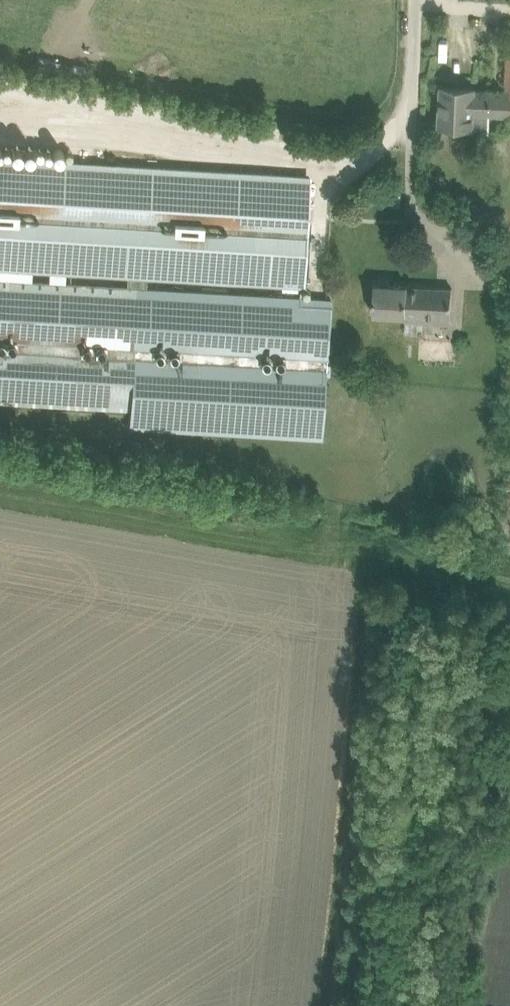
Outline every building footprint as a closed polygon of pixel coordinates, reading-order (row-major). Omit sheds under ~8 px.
[(473,126),(489,127),(490,113),(509,114),(509,30),(506,90),(475,88),(475,87),(441,85),(439,124),(473,126)] [(129,428),(323,439),(331,298),(147,288),(147,277),(305,286),(311,175),(0,157),(0,269),(128,276),(127,285),(0,278),(0,402),(131,410),(129,428)] [(450,322),(452,287),(408,284),(391,283),(389,280),(381,279),(379,282),(375,282),(374,312),(406,314),(424,316),(424,321),(450,322)] [(108,435),(106,450),(144,456),(151,457),(153,447),(146,446),(147,441),(108,435)]
